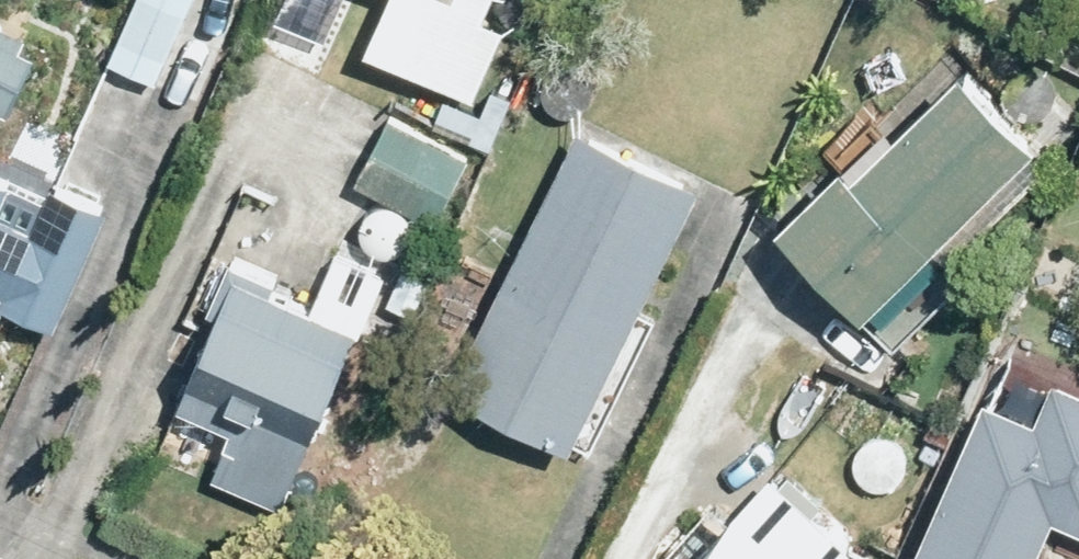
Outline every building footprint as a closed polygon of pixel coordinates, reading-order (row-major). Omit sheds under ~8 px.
[(104,65),(158,89),(196,0),(132,0),(104,65)] [(369,51),(477,98),(508,27),(488,17),(495,0),(392,0),(369,51)] [(25,49),(32,36),(0,21),(0,108),(11,114),(40,56),(25,49)] [(847,165),(783,225),(868,314),(941,244),(953,256),(1054,160),(967,68),(855,173),(847,165)] [(446,97),(435,125),(494,148),(515,95),(495,87),(485,113),(446,97)] [(359,182),(438,224),(472,158),(393,117),(359,182)] [(581,127),(452,391),(575,452),(704,188),(581,127)] [(6,307),(58,330),(111,208),(54,184),(49,199),(0,177),(0,321),(6,307)] [(214,477),(285,510),(390,275),(339,253),(314,309),(275,292),(280,281),(235,261),(210,312),(221,317),(181,405),(236,429),(214,477)] [(405,268),(388,304),(417,316),(432,280),(405,268)] [(920,558),(1040,558),(1056,522),(1078,532),(1078,400),(1056,389),(1038,429),(986,406),(920,558)] [(856,551),(773,475),(732,519),(715,503),(663,558),(848,558),(856,551)]
